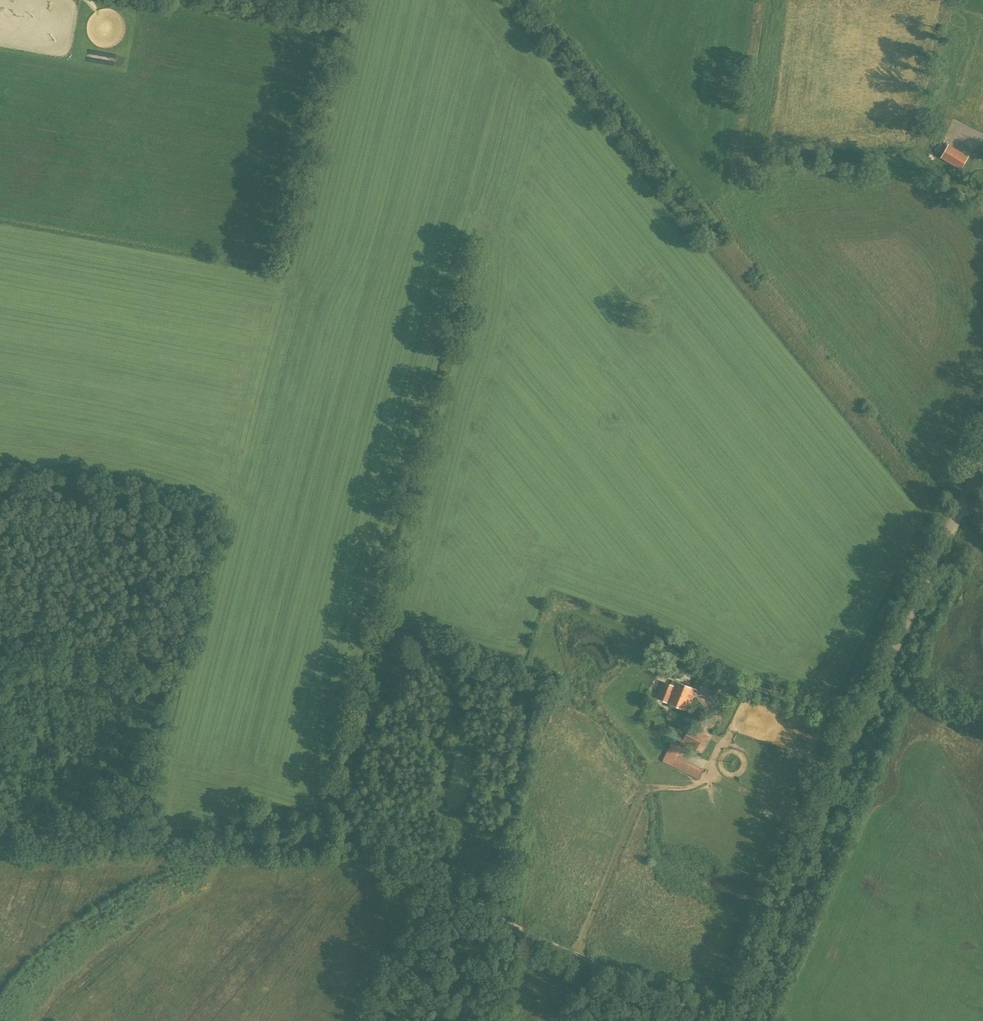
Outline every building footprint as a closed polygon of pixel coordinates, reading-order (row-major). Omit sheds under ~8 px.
[(948,145),(940,158),(960,170),(968,157),(948,145)] [(655,697),(666,702),(685,710),(694,689),(673,681),(672,684),(662,680),(655,697)] [(543,709),(541,720),(551,721),(552,710),(543,709)] [(681,742),(680,743),(694,751),(695,749),(703,754),(709,744),(706,742),(710,736),(685,723),(676,739),(681,742)] [(660,757),(697,776),(700,771),(663,752),(660,757)]
